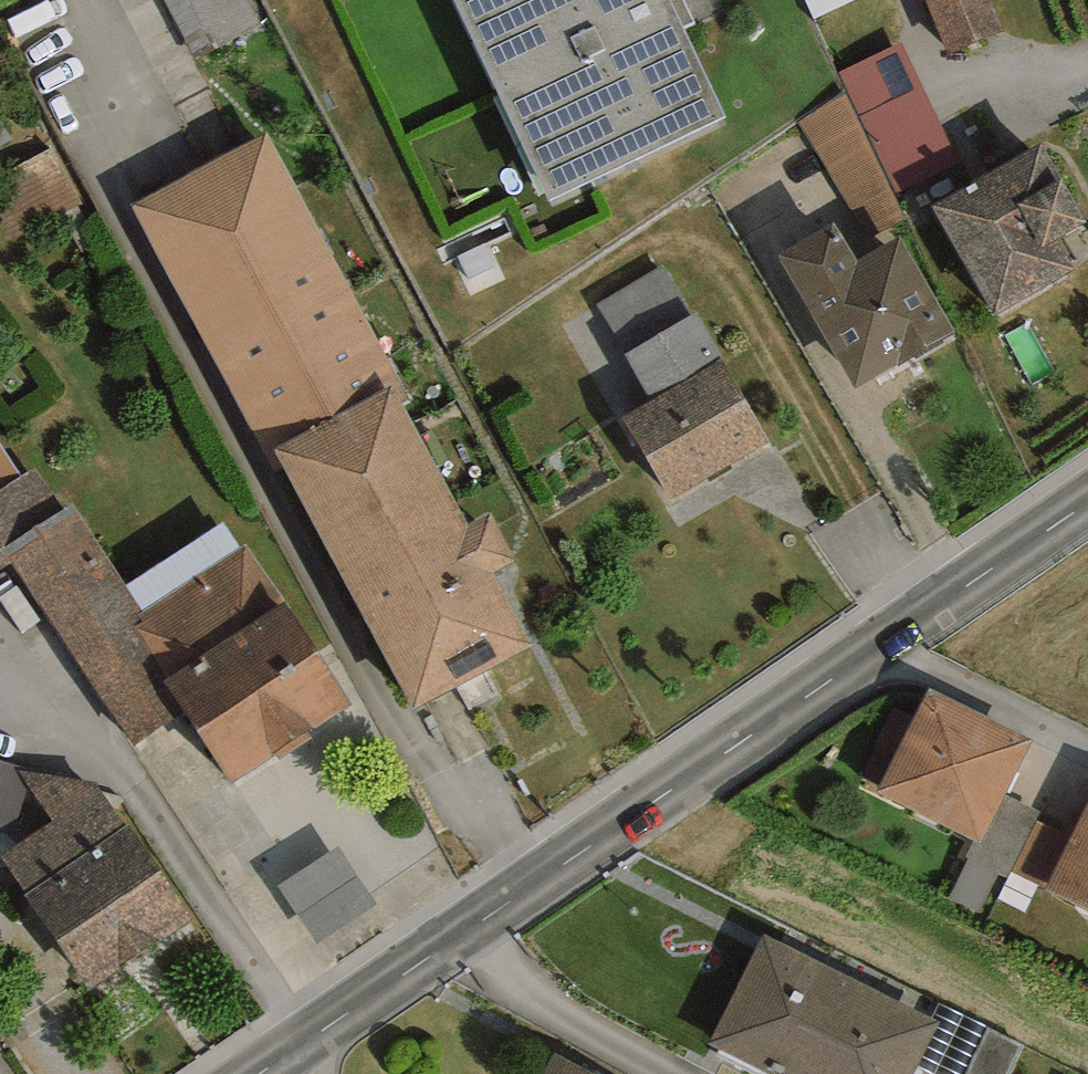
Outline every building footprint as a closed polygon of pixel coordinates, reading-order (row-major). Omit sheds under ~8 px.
[(247,0),(168,0),(205,69),(267,37),(247,0)] [(550,200),(723,117),(682,28),(669,0),(454,0),(550,200)] [(682,28),(694,22),(684,0),(669,0),(682,28)] [(857,0),(806,0),(815,19),(857,0)] [(992,0),(924,0),(947,56),(1005,32),(992,0)] [(960,161),(902,42),(839,72),(897,192),(960,161)] [(867,238),(905,218),(846,95),(800,123),(867,238)] [(412,400),(269,133),(132,206),(276,474),(286,469),(415,709),(534,646),(494,572),(516,560),(490,512),(469,524),(405,404),(412,400)] [(933,206),(997,316),(1078,269),(1074,263),(1076,262),(1063,239),(1087,225),(1087,221),(1043,143),(933,206)] [(855,389),(955,331),(899,234),(857,259),(834,221),(777,254),(855,389)] [(627,352),(691,315),(664,267),(599,304),(627,352)] [(671,500),(770,443),(694,314),(691,315),(627,352),(651,401),(623,417),(671,500)] [(21,475),(0,443),(0,489),(21,475)] [(63,510),(34,466),(21,475),(0,489),(0,572),(13,563),(9,557),(4,550),(63,510)] [(9,557),(13,563),(135,745),(184,711),(164,681),(170,678),(136,627),(145,622),(140,615),(144,612),(127,586),(72,504),(63,510),(4,550),(9,557)] [(144,612),(241,547),(223,522),(127,586),(144,612)] [(233,784),(354,703),(247,543),(241,547),(144,612),(140,615),(145,622),(136,627),(170,678),(164,681),(184,711),(233,784)] [(1031,742),(927,691),(877,792),(974,840),(981,843),(1005,795),(1031,742)] [(0,760),(0,830),(14,834),(29,786),(18,770),(20,766),(0,760)] [(24,896),(89,990),(191,919),(129,823),(126,826),(97,784),(18,770),(29,786),(53,820),(2,855),(27,894),(24,896)] [(1007,878),(1012,871),(1037,821),(1041,814),(1005,795),(981,843),(974,840),(967,857),(1007,878)] [(1072,838),(1046,890),(1087,910),(1087,806),(1072,838)] [(1046,890),(1072,838),(1037,821),(1012,871),(1046,890)] [(339,850),(283,886),(319,942),(375,906),(339,850)] [(766,936),(711,1044),(769,1073),(914,1073),(939,1024),(766,936)] [(554,1055),(543,1073),(589,1073),(554,1055)]
